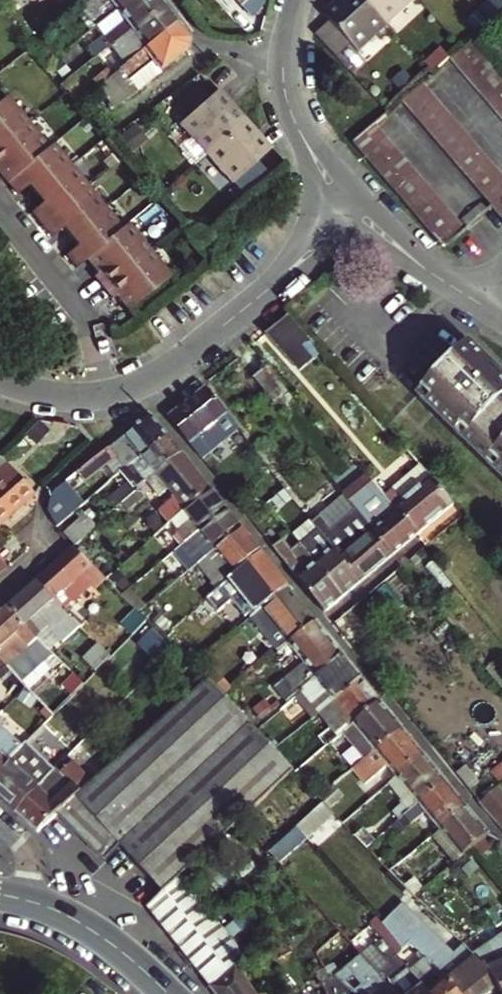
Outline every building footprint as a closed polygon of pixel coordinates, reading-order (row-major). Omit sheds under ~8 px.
[(160,0),(127,0),(95,25),(103,36),(86,50),(92,57),(162,3),(160,0)] [(108,3),(89,17),(95,25),(127,0),(106,0),(108,3)] [(388,25),(364,0),(342,0),(345,4),(328,19),(359,52),(388,25)] [(388,25),(415,0),(364,0),(388,25)] [(178,23),(162,3),(92,57),(107,78),(178,23)] [(190,38),(178,23),(107,78),(91,90),(106,111),(186,51),(190,38)] [(474,39),(467,45),(451,60),(501,120),(501,72),(474,39)] [(204,149),(238,120),(222,103),(228,98),(216,84),(178,120),(204,149)] [(397,105),(501,220),(501,175),(421,84),(397,105)] [(0,101),(0,177),(4,182),(14,195),(25,187),(39,205),(28,213),(48,239),(59,230),(73,248),(62,257),(73,270),(84,261),(94,275),(90,278),(108,301),(113,298),(125,313),(166,280),(145,253),(125,228),(119,233),(104,213),(50,145),(45,149),(5,97),(0,101)] [(253,137),(238,120),(204,149),(232,179),(269,144),(258,132),(253,137)] [(372,126),(349,146),(410,213),(446,247),(466,229),(372,126)] [(297,365),(319,346),(293,316),(291,314),(268,333),(297,365)] [(472,343),(420,395),(501,479),(501,373),(472,343)] [(269,367),(256,377),(274,401),(288,391),(269,367)] [(207,388),(170,416),(203,457),(240,429),(207,388)] [(117,456),(128,469),(169,435),(153,415),(103,453),(86,467),(93,475),(117,456)] [(169,435),(128,469),(127,470),(124,471),(133,482),(111,500),(120,510),(142,491),(145,495),(151,491),(148,487),(186,455),(181,450),(169,435)] [(186,455),(148,487),(151,491),(145,495),(148,499),(159,490),(168,501),(157,509),(171,526),(177,521),(182,517),(214,491),(186,455)] [(397,491),(387,498),(398,510),(418,535),(456,504),(425,467),(404,484),(412,494),(405,500),(397,491)] [(26,502),(25,499),(34,491),(32,489),(17,473),(7,483),(0,475),(0,522),(2,523),(26,502)] [(368,476),(362,481),(367,487),(373,481),(368,476)] [(54,496),(52,501),(50,511),(56,528),(85,503),(68,481),(56,491),(54,496)] [(362,481),(358,484),(347,494),(348,495),(394,555),(411,541),(418,535),(398,510),(387,498),(373,481),(367,487),(362,481)] [(404,484),(397,491),(405,500),(412,494),(404,484)] [(268,502),(275,511),(292,496),(285,488),(268,502)] [(214,491),(182,517),(190,526),(180,534),(184,539),(180,542),(184,546),(229,510),(214,491)] [(313,523),(362,583),(362,582),(394,555),(348,495),(313,523)] [(229,510),(184,546),(189,552),(192,550),(198,557),(178,573),(182,579),(218,549),(243,528),(239,523),(229,510)] [(100,526),(90,514),(66,534),(76,546),(100,526)] [(156,538),(162,546),(176,535),(172,531),(180,525),(177,521),(171,526),(156,538)] [(344,597),(362,583),(313,523),(296,537),(302,544),(344,597)] [(213,596),(217,592),(263,554),(243,528),(218,549),(225,557),(199,579),(213,596)] [(327,612),(344,597),(302,544),(294,551),(285,540),(275,548),(299,578),(327,612)] [(37,581),(56,600),(66,591),(76,601),(87,590),(78,579),(94,566),(75,547),(37,581)] [(13,566),(0,548),(0,575),(13,566)] [(235,615),(255,598),(265,609),(266,608),(291,588),(263,554),(217,592),(235,615)] [(8,607),(36,633),(47,622),(71,645),(87,630),(78,621),(66,610),(56,600),(37,581),(8,607)] [(291,588),(266,608),(294,641),(318,622),(291,588)] [(66,610),(78,621),(84,615),(73,604),(66,610)] [(148,620),(164,636),(178,624),(158,604),(144,616),(148,620)] [(36,633),(8,607),(0,614),(0,657),(1,658),(9,666),(22,652),(34,663),(50,647),(36,633)] [(257,616),(255,617),(282,651),(288,646),(290,644),(294,641),(266,608),(265,609),(257,616)] [(290,644),(319,678),(345,656),(328,635),(318,622),(294,641),(290,644)] [(275,656),(279,660),(286,655),(282,651),(275,656)] [(326,688),(336,700),(363,678),(345,656),(319,678),(280,712),(287,721),(326,688)] [(356,723),(357,724),(382,702),(363,678),(336,700),(321,713),(328,722),(336,715),(332,710),(340,704),(349,715),(339,724),(345,732),(356,723)] [(164,892),(182,875),(244,818),(295,771),(276,751),(260,734),(258,730),(226,697),(211,680),(210,681),(153,730),(195,776),(121,846),(164,892)] [(29,686),(4,711),(10,716),(35,692),(29,686)] [(382,702),(357,724),(356,723),(345,732),(296,773),(303,780),(362,730),(377,749),(402,727),(382,702)] [(377,749),(336,783),(321,796),(319,797),(325,803),(328,807),(360,781),(364,786),(388,767),(398,779),(426,755),(410,737),(402,727),(377,749)] [(22,750),(34,761),(55,739),(43,728),(22,750)] [(103,863),(121,846),(195,776),(153,730),(94,782),(81,793),(57,814),(103,863)] [(0,739),(0,772),(10,763),(18,755),(0,739)] [(426,755),(398,779),(392,784),(410,805),(396,817),(401,822),(420,806),(448,782),(426,755)] [(41,789),(10,763),(0,772),(0,798),(18,813),(41,789)] [(94,782),(75,763),(46,793),(41,789),(18,813),(38,831),(57,814),(81,793),(94,782)] [(312,786),(321,796),(336,783),(328,773),(312,786)] [(420,806),(440,830),(468,806),(448,782),(420,806)] [(501,786),(482,802),(480,803),(501,829),(501,787),(501,786)] [(328,807),(325,803),(299,827),(306,835),(332,811),(328,807)] [(463,857),(474,848),(491,834),(475,815),(468,806),(440,830),(463,857)] [(306,835),(299,827),(271,853),(278,860),(306,835)] [(369,848),(380,861),(399,845),(389,832),(369,848)] [(415,897),(448,869),(455,863),(445,851),(404,886),(415,897)] [(191,887),(155,916),(217,993),(277,993),(191,887)] [(415,941),(429,957),(461,993),(489,993),(499,985),(488,967),(485,968),(473,955),(465,946),(454,956),(402,905),(383,924),(379,919),(373,924),(388,942),(394,937),(405,950),(415,941)] [(500,932),(473,955),(485,968),(488,967),(499,985),(501,990),(501,934),(500,932)] [(399,956),(405,950),(394,937),(388,942),(392,946),(397,953),(399,956)] [(388,942),(377,952),(389,965),(399,956),(397,953),(392,946),(388,942)] [(400,968),(406,963),(399,956),(389,965),(377,952),(373,956),(368,951),(363,955),(401,993),(433,993),(412,971),(409,967),(403,972),(400,968)] [(338,974),(352,993),(401,993),(363,955),(338,974)] [(429,957),(412,971),(433,993),(461,993),(429,957)] [(409,967),(406,963),(400,968),(403,972),(409,967)] [(328,971),(319,975),(324,985),(332,979),(328,971)] [(338,974),(332,979),(324,985),(329,993),(352,993),(338,974)]
